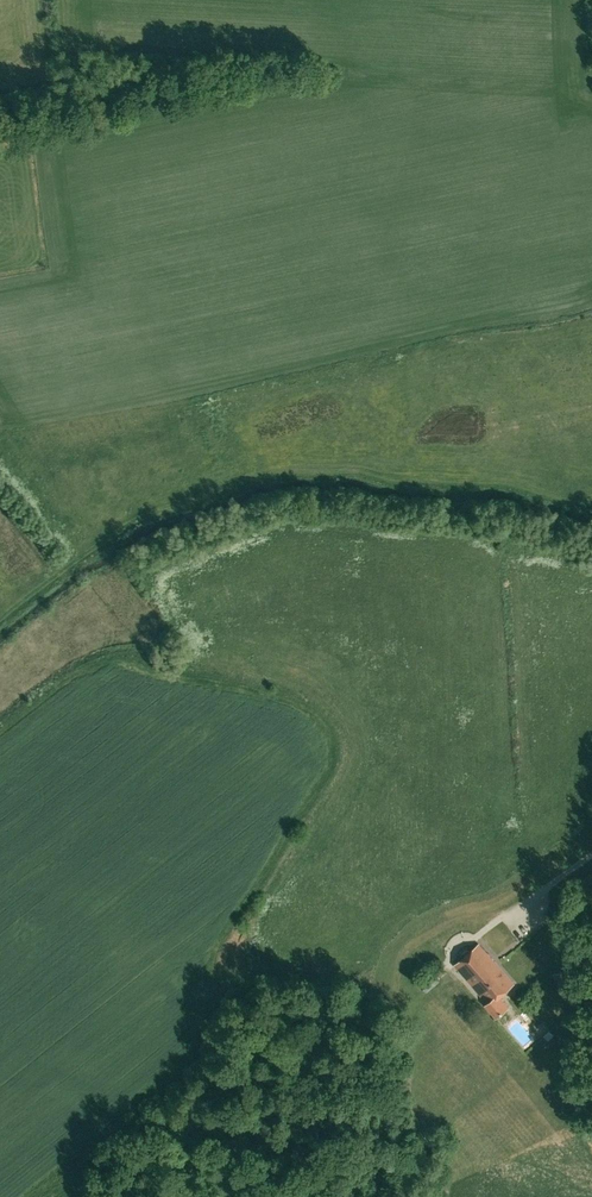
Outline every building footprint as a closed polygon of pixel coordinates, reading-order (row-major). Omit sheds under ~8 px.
[(486,1004),(497,1016),(509,1006),(498,994),(512,981),(480,945),(456,966),(488,1002),(486,1004)] [(573,977),(568,968),(553,975),(557,984),(573,977)] [(434,973),(421,984),(427,991),(440,980),(434,973)] [(442,979),(429,990),(434,997),(447,986),(442,979)]
